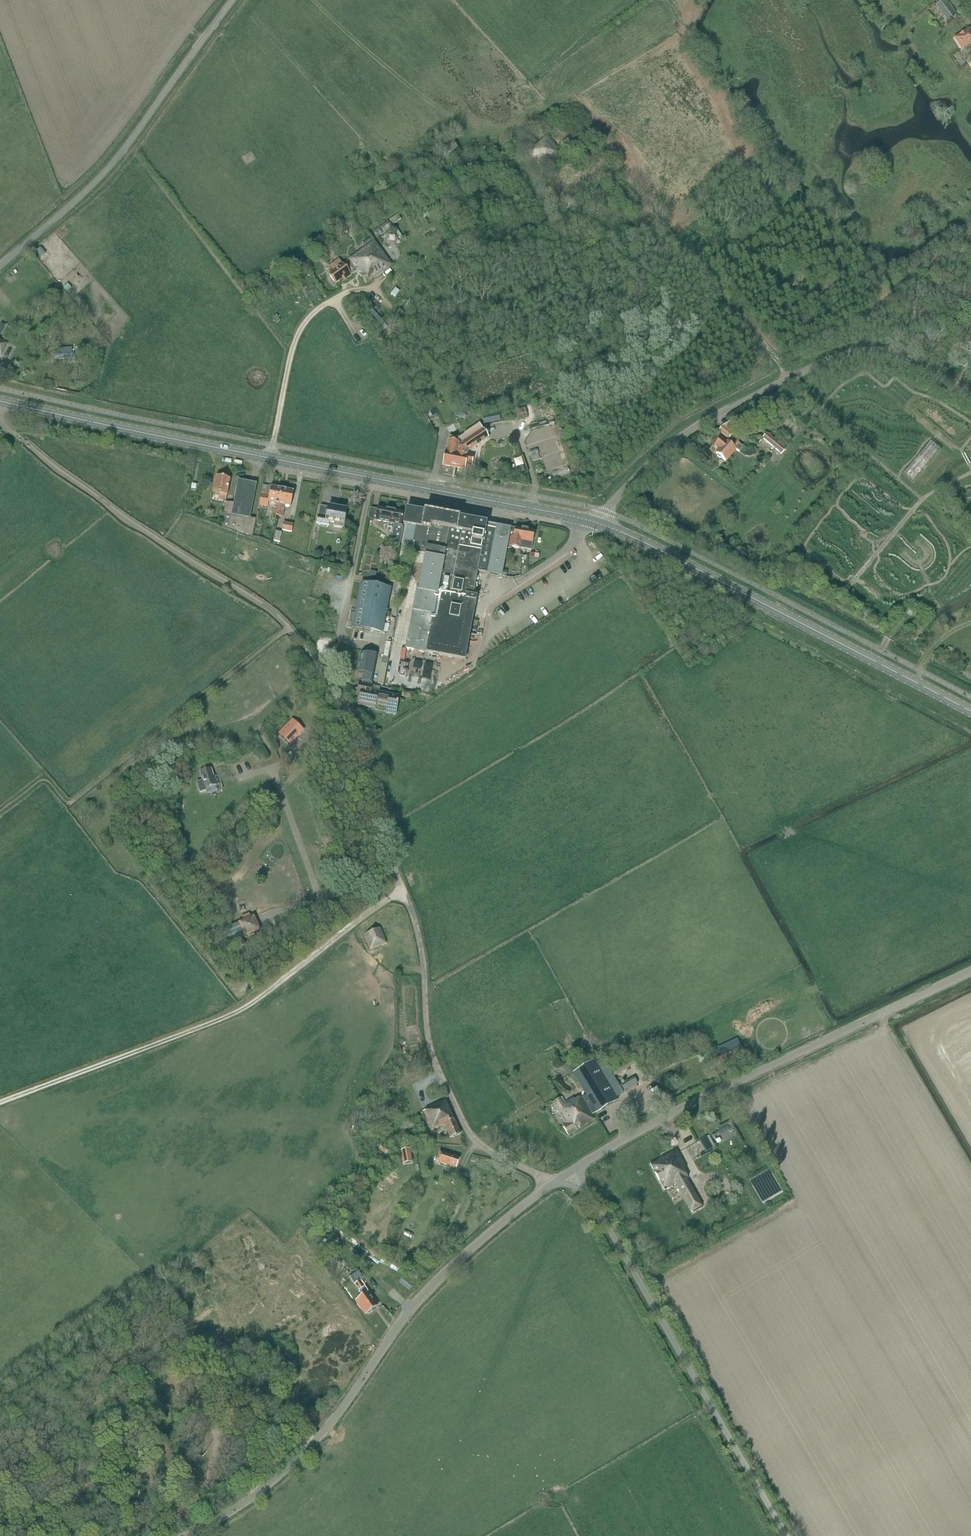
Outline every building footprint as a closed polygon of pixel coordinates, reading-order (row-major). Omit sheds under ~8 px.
[(948,21),(958,14),(947,0),(944,0),(936,6),(948,21)] [(956,38),(963,48),(970,43),(970,45),(970,30),(970,28),(956,38)] [(545,137),(528,151),(544,170),(561,156),(545,137)] [(452,141),(441,150),(447,160),(459,150),(452,141)] [(375,243),(350,261),(358,272),(367,284),(392,266),(375,243)] [(654,243),(642,255),(649,261),(660,250),(654,243)] [(46,254),(41,248),(36,252),(41,258),(46,254)] [(334,272),(329,276),(336,285),(342,280),(344,282),(353,275),(358,272),(350,261),(345,265),(345,264),(343,265),(339,260),(330,267),(334,272)] [(417,304),(410,300),(406,308),(414,311),(417,304)] [(1,356),(8,344),(0,339),(0,356),(1,356)] [(58,352),(53,353),(54,358),(58,358),(58,360),(73,359),(72,347),(58,348),(58,352)] [(461,403),(457,411),(466,415),(467,413),(465,412),(468,407),(461,403)] [(525,408),(516,410),(517,417),(527,415),(525,408)] [(446,452),(443,466),(454,468),(458,449),(459,446),(483,430),(480,425),(459,438),(458,443),(449,441),(446,452)] [(723,426),(719,431),(729,439),(733,434),(723,426)] [(458,449),(454,468),(465,470),(466,465),(472,466),(474,457),(468,456),(469,451),(489,438),(483,430),(459,446),(458,449)] [(767,434),(763,439),(782,455),(786,450),(767,434)] [(721,438),(715,445),(720,449),(716,453),(717,454),(717,456),(720,458),(722,458),(726,461),(736,449),(740,452),(744,448),(740,445),(736,442),(732,446),(726,441),(726,442),(721,438)] [(523,466),(518,468),(520,474),(526,472),(523,466)] [(216,476),(213,493),(220,494),(219,499),(226,500),(231,479),(216,476)] [(228,501),(223,525),(238,530),(238,531),(253,537),(257,519),(250,518),(257,484),(239,480),(234,503),(228,501)] [(277,516),(283,489),(271,487),(269,495),(262,493),(259,506),(268,507),(269,502),(277,504),(277,508),(274,507),(273,515),(272,520),(276,521),(277,516)] [(295,492),(283,489),(277,516),(283,517),(285,510),(282,509),(283,505),(292,507),(295,492)] [(379,506),(376,521),(395,524),(392,539),(395,540),(394,545),(400,546),(404,528),(402,526),(405,511),(379,506)] [(320,516),(318,524),(329,526),(330,522),(335,523),(334,527),(343,529),(347,510),(329,507),(327,517),(320,516)] [(508,549),(511,530),(458,520),(459,519),(424,512),(423,514),(407,511),(404,526),(406,526),(402,551),(425,555),(418,592),(416,591),(405,649),(465,661),(476,599),(473,598),(478,573),(502,578),(508,549)] [(284,522),(282,531),(292,533),(294,524),(284,522)] [(515,531),(511,530),(508,549),(512,550),(512,548),(522,549),(523,545),(526,529),(516,527),(515,531)] [(526,529),(523,545),(533,547),(536,531),(526,529)] [(275,531),(273,540),(280,542),(282,533),(275,531)] [(531,549),(530,559),(538,560),(540,551),(531,549)] [(391,588),(362,583),(353,628),(383,634),(391,588)] [(396,696),(371,691),(378,655),(377,655),(376,658),(361,655),(358,673),(364,674),(362,682),(360,681),(357,694),(360,695),(358,705),(375,708),(376,704),(387,706),(386,713),(396,715),(398,700),(401,700),(395,699),(396,696)] [(292,719),(278,733),(289,744),(303,730),(292,719)] [(207,791),(206,789),(219,785),(216,776),(214,777),(211,769),(200,772),(203,781),(198,783),(201,793),(207,791)] [(260,931),(254,917),(239,923),(245,937),(260,931)] [(381,929),(365,935),(371,950),(387,944),(381,929)] [(723,1056),(713,1061),(717,1069),(727,1065),(726,1064),(744,1055),(738,1040),(719,1048),(723,1056)] [(636,1064),(631,1056),(610,1069),(615,1077),(636,1064)] [(595,1061),(574,1073),(587,1095),(582,1097),(592,1115),(597,1112),(598,1113),(618,1101),(595,1061)] [(638,1085),(635,1080),(622,1086),(625,1092),(638,1085)] [(561,1097),(553,1102),(566,1124),(563,1126),(568,1135),(595,1119),(592,1115),(582,1097),(582,1096),(574,1100),(573,1098),(564,1103),(561,1097)] [(430,1108),(421,1111),(429,1130),(444,1125),(450,1139),(460,1135),(446,1100),(429,1106),(430,1108)] [(708,1137),(700,1141),(706,1153),(714,1148),(708,1137)] [(383,1144),(379,1149),(386,1154),(390,1149),(383,1144)] [(410,1148),(401,1150),(404,1164),(413,1162),(413,1160),(410,1148)] [(440,1151),(436,1161),(456,1168),(460,1158),(440,1151)] [(675,1151),(650,1165),(665,1191),(674,1186),(676,1189),(678,1189),(692,1214),(702,1209),(688,1183),(689,1183),(687,1179),(688,1178),(684,1171),(686,1170),(675,1151)] [(355,1284),(360,1281),(364,1278),(358,1271),(354,1274),(356,1276),(351,1280),(355,1284)] [(360,1281),(355,1284),(363,1296),(357,1300),(359,1303),(358,1304),(362,1309),(362,1308),(366,1314),(367,1313),(368,1314),(372,1311),(371,1310),(374,1308),(372,1306),(376,1303),(360,1281)]
